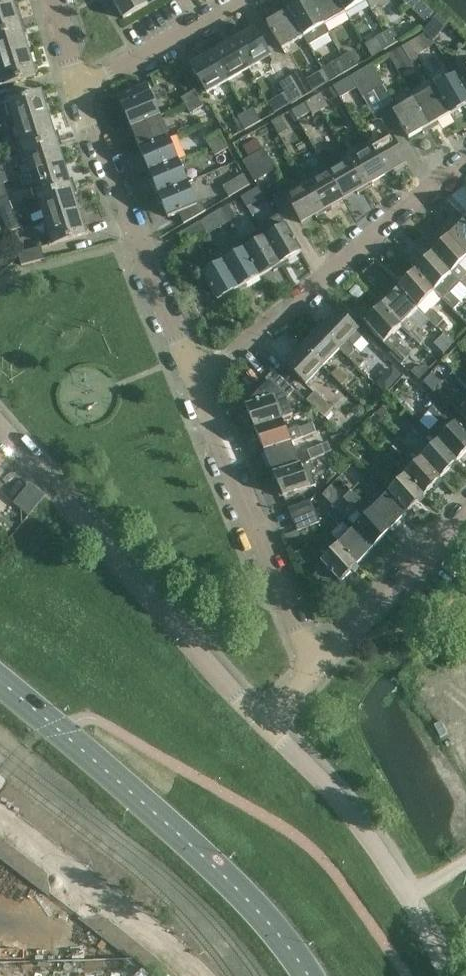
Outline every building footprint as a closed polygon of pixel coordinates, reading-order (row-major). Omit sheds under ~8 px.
[(14,4),(12,0),(0,0),(0,9),(14,4)] [(123,20),(148,5),(145,0),(111,0),(123,20)] [(324,25),(309,0),(306,0),(301,3),(300,0),(299,0),(286,8),(288,10),(287,11),(303,38),(304,37),(309,46),(330,34),(324,25)] [(337,0),(309,0),(324,25),(345,14),(337,0)] [(365,0),(337,0),(345,14),(365,2),(365,0)] [(413,12),(418,7),(431,20),(435,16),(435,15),(428,8),(427,8),(422,3),(419,0),(401,0),(413,12)] [(21,28),(14,4),(0,9),(0,34),(21,28)] [(303,38),(287,11),(266,23),(282,50),(303,38)] [(433,42),(447,27),(449,26),(437,14),(436,16),(435,15),(429,22),(421,31),(433,42)] [(29,51),(21,28),(0,34),(0,60),(29,51)] [(384,33),(391,46),(399,42),(392,29),(384,33)] [(232,42),(248,70),(270,57),(254,30),(232,42)] [(376,38),(383,51),(391,46),(384,33),(376,38)] [(409,43),(416,56),(425,52),(417,39),(409,43)] [(211,54),(227,82),(248,70),(232,42),(211,54)] [(411,64),(409,61),(416,56),(409,43),(402,47),(390,54),(400,71),(411,64)] [(0,60),(0,87),(36,75),(29,51),(0,60)] [(342,57),(350,70),(357,66),(350,53),(342,57)] [(227,82),(211,54),(190,67),(206,94),(227,82)] [(330,64),(338,77),(350,70),(342,57),(330,64)] [(360,71),(372,92),(383,85),(371,65),(360,71)] [(455,75),(465,95),(465,69),(455,75)] [(322,71),(305,81),(312,92),(329,82),(322,71)] [(372,92),(360,71),(333,87),(339,97),(340,98),(357,88),(362,98),(372,92)] [(290,78),(302,99),(312,92),(305,81),(300,72),(290,78)] [(450,115),(465,106),(465,95),(455,75),(434,87),(434,88),(450,115)] [(290,78),(279,84),(281,88),(284,94),(291,105),(302,99),(290,78)] [(131,128),(160,116),(147,84),(118,96),(131,128)] [(413,100),(429,127),(450,115),(434,88),(413,100)] [(193,91),(192,92),(180,98),(185,106),(198,98),(193,91)] [(48,116),(41,93),(0,106),(0,120),(4,119),(7,129),(48,116)] [(284,94),(268,103),(274,114),(278,112),(284,108),(291,105),(284,94)] [(313,98),(320,112),(328,107),(320,94),(313,98)] [(190,114),(203,107),(198,98),(185,106),(190,114)] [(305,103),(305,104),(310,113),(312,116),(320,112),(313,98),(305,103)] [(429,127),(413,100),(393,111),(408,139),(429,127)] [(305,104),(295,109),(301,118),(310,113),(305,104)] [(245,113),(253,126),(260,122),(253,108),(245,113)] [(233,121),(240,133),(253,126),(245,113),(237,117),(238,119),(233,121)] [(19,151),(56,140),(48,116),(7,129),(7,130),(14,127),(18,139),(15,139),(19,151)] [(140,151),(169,139),(160,116),(131,128),(140,151)] [(271,122),(279,136),(287,131),(279,118),(271,122)] [(212,147),(223,141),(219,133),(205,141),(210,148),(212,147)] [(368,148),(384,176),(406,164),(390,136),(368,148)] [(149,172),(178,161),(169,139),(140,151),(149,172)] [(29,174),(63,163),(56,140),(19,151),(23,164),(26,163),(29,174)] [(214,156),(227,149),(223,141),(212,147),(210,148),(214,156)] [(348,160),(358,178),(364,188),(384,176),(368,148),(349,159),(348,160)] [(252,156),(265,176),(276,170),(264,149),(252,156)] [(364,188),(358,178),(348,160),(349,159),(344,152),(322,164),(343,200),(364,188)] [(242,162),(254,182),(265,176),(252,156),(242,162)] [(158,195),(187,183),(178,161),(149,172),(158,195)] [(34,198),(71,187),(63,163),(29,174),(33,185),(30,186),(34,198)] [(306,183),(316,200),(322,211),(343,200),(322,164),(302,176),(307,183),(306,183)] [(222,187),(229,198),(249,186),(243,175),(222,187)] [(201,203),(196,205),(187,183),(158,195),(168,218),(179,214),(183,225),(205,212),(201,203)] [(316,200),(306,183),(285,196),(301,224),(322,211),(316,200)] [(71,187),(34,198),(38,212),(41,211),(44,220),(78,210),(71,187)] [(11,206),(8,198),(0,201),(0,211),(11,206)] [(221,209),(228,223),(236,218),(228,205),(221,209)] [(0,211),(0,214),(2,219),(14,214),(11,206),(0,211)] [(228,223),(221,209),(212,214),(220,228),(228,223)] [(78,210),(44,220),(48,232),(45,233),(49,246),(86,235),(78,210)] [(260,230),(264,237),(280,265),(301,253),(285,225),(280,215),(258,228),(260,230)] [(465,218),(448,236),(465,256),(465,220),(465,218)] [(179,234),(185,245),(206,233),(200,222),(179,234)] [(239,242),(243,249),(259,277),(280,265),(264,237),(260,230),(239,242)] [(448,236),(431,253),(450,274),(450,275),(459,284),(465,290),(465,276),(465,273),(458,265),(465,257),(465,256),(448,236)] [(18,253),(21,266),(44,260),(41,247),(18,253)] [(223,261),(238,289),(259,277),(243,249),(223,261)] [(6,268),(11,262),(10,256),(6,251),(0,251),(0,268),(6,268)] [(450,274),(431,253),(415,270),(433,292),(442,300),(449,293),(450,293),(459,284),(450,275),(450,274)] [(238,289),(223,261),(201,274),(217,302),(238,289)] [(415,270),(398,288),(417,309),(433,292),(415,270)] [(420,345),(426,339),(425,339),(426,338),(416,328),(417,326),(409,318),(417,309),(416,309),(417,309),(398,288),(381,305),(400,326),(400,327),(400,326),(420,345)] [(449,293),(442,300),(453,310),(460,303),(449,293)] [(400,326),(381,305),(364,323),(383,344),(384,344),(403,363),(410,355),(399,345),(401,344),(392,335),(400,327),(400,326)] [(432,310),(425,317),(436,328),(443,321),(432,310)] [(358,369),(365,362),(354,352),(356,350),(353,347),(362,338),(357,333),(336,311),(319,329),(336,346),(340,350),(340,351),(348,359),(358,369)] [(353,312),(350,315),(356,321),(358,318),(353,312)] [(443,322),(437,328),(442,332),(448,326),(443,322)] [(303,346),(324,368),(340,351),(340,350),(336,346),(319,329),(303,346)] [(303,346),(286,364),(306,385),(312,380),(324,368),(303,346)] [(425,366),(416,367),(411,372),(420,380),(430,370),(425,366)] [(338,368),(331,376),(342,386),(349,379),(338,368)] [(294,391),(277,374),(268,383),(286,400),(294,391)] [(452,387),(463,397),(465,394),(465,387),(458,380),(452,387)] [(249,405),(245,407),(252,423),(248,424),(251,430),(254,429),(255,430),(282,421),(282,420),(293,416),(286,400),(268,383),(248,403),(249,405)] [(315,392),(306,401),(324,418),(332,409),(315,392)] [(428,412),(439,422),(429,432),(438,441),(437,441),(457,461),(465,451),(465,435),(455,422),(446,415),(435,405),(428,412)] [(264,452),(291,443),(316,433),(312,423),(299,429),(298,427),(286,432),(282,421),(255,430),(261,446),(258,447),(261,453),(264,452)] [(413,428),(412,429),(422,439),(421,441),(429,449),(421,458),(440,478),(457,461),(437,441),(438,441),(429,432),(427,431),(418,422),(413,428)] [(404,476),(424,496),(440,478),(421,458),(402,439),(395,447),(405,457),(404,458),(413,467),(404,476)] [(291,443),(264,452),(273,474),(300,465),(291,443)] [(327,443),(321,445),(307,451),(311,461),(325,455),(325,454),(331,452),(327,443)] [(385,457),(378,464),(389,475),(396,467),(385,457)] [(300,465),(273,474),(279,490),(277,491),(280,498),(282,497),(310,488),(310,487),(314,486),(311,475),(312,471),(308,462),(300,465)] [(368,474),(361,481),(372,492),(379,484),(368,474)] [(382,487),(388,492),(388,493),(407,513),(424,496),(404,476),(397,483),(391,477),(382,487)] [(45,497),(29,483),(13,503),(29,516),(45,497)] [(358,531),(374,548),(391,531),(371,510),(372,510),(352,491),(345,498),(364,517),(354,527),(358,531)] [(388,493),(372,510),(371,510),(391,531),(407,513),(388,493)] [(293,521),(315,512),(311,500),(288,509),(293,521)] [(346,519),(335,508),(328,516),(339,526),(346,519)] [(315,512),(293,521),(297,532),(320,523),(315,512)] [(374,548),(358,531),(354,527),(337,545),(357,566),(374,548)] [(357,566),(337,545),(320,563),(321,564),(315,570),(314,575),(321,582),(326,583),(333,577),(339,584),(357,566)]
